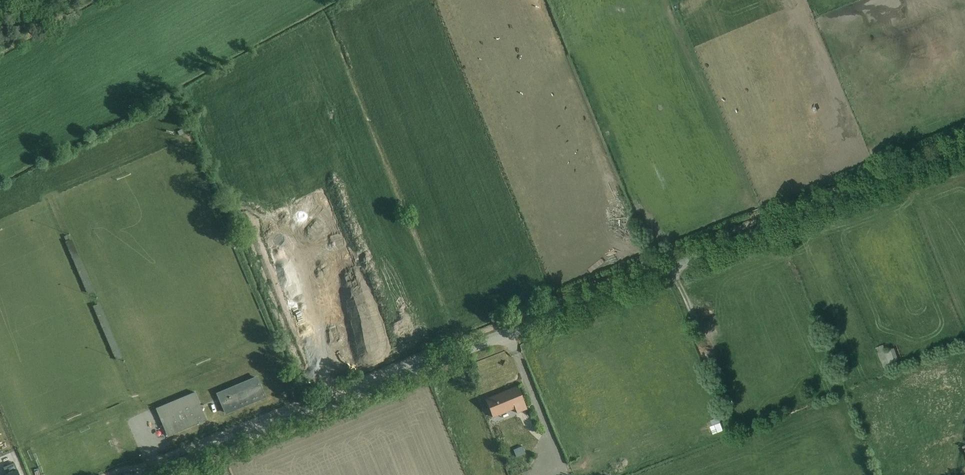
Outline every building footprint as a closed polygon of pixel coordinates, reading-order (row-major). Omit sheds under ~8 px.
[(895,353),(880,358),(886,375),(901,370),(895,353)] [(265,398),(257,375),(216,390),(224,413),(265,398)] [(495,420),(528,408),(519,385),(487,398),(495,420)] [(168,436),(207,420),(195,392),(157,408),(168,436)] [(708,425),(712,433),(721,429),(717,421),(708,425)] [(516,456),(525,453),(522,444),(513,448),(516,456)]
